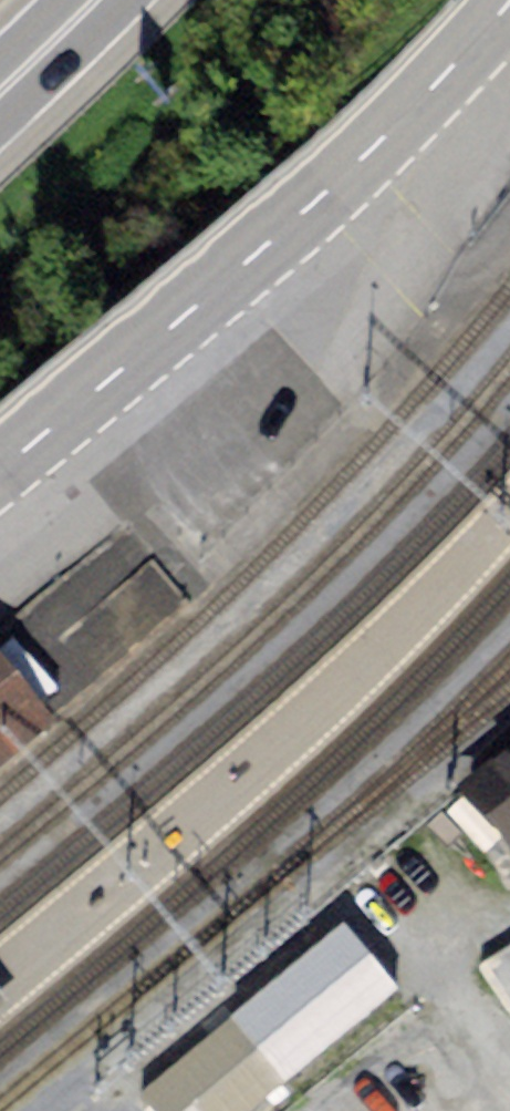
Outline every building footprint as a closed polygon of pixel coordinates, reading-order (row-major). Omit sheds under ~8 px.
[(0,668),(0,777),(53,731),(0,668)] [(462,799),(509,857),(509,760),(462,799)] [(346,934),(138,1106),(142,1110),(265,1110),(400,999),(346,934)] [(495,955),(509,986),(509,985),(509,949),(495,955)]
